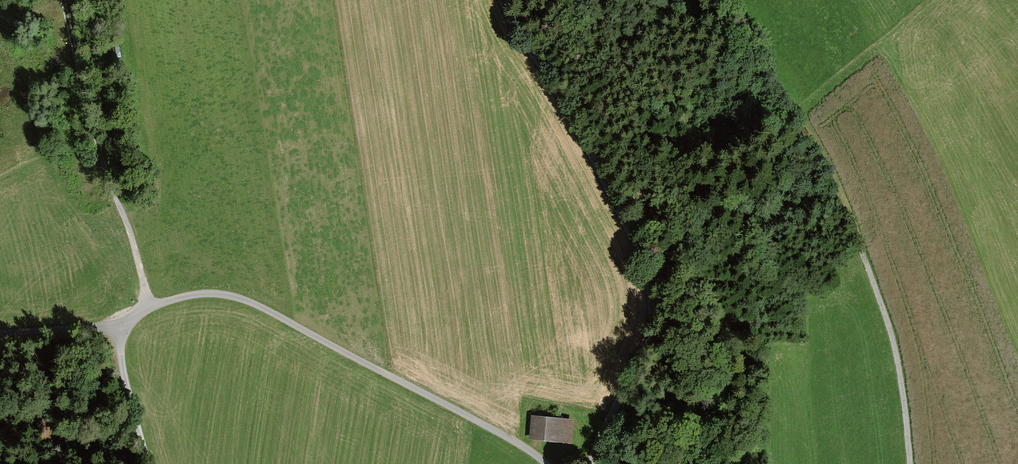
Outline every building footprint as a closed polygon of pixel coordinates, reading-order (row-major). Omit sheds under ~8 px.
[(572,420),(534,416),(532,440),(570,444),(572,420)]
